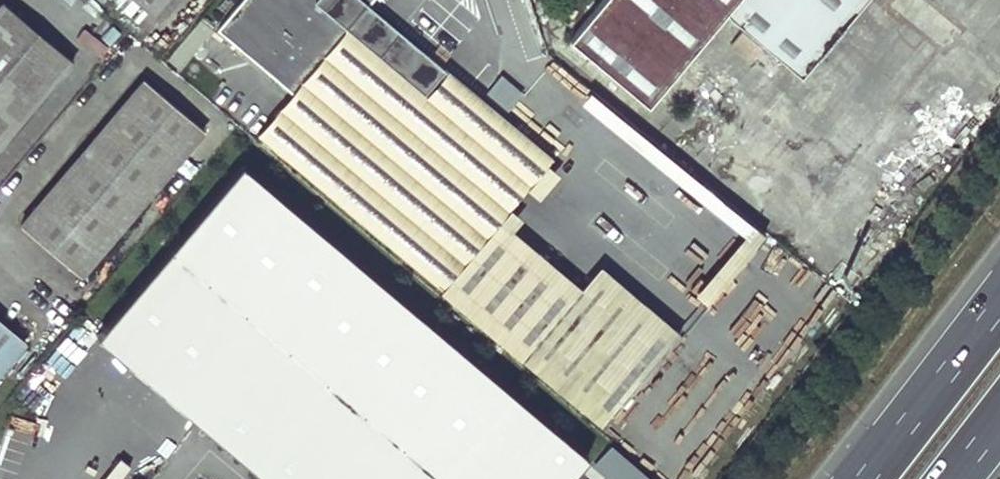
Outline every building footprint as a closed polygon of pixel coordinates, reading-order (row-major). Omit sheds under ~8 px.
[(133,0),(108,0),(143,30),(154,18),(133,0)] [(154,18),(155,19),(171,0),(133,0),(154,18)] [(213,28),(238,49),(245,41),(270,62),(263,70),(289,92),(344,27),(345,26),(342,22),(347,16),(355,23),(367,9),(362,5),(364,3),(367,0),(237,0),(213,28)] [(645,106),(721,15),(798,79),(863,0),(599,0),(566,40),(645,106)] [(70,60),(0,1),(0,144),(70,60)] [(348,31),(396,72),(397,71),(416,49),(417,48),(369,7),(367,9),(355,23),(348,31)] [(344,27),(348,31),(355,23),(347,16),(342,22),(345,26),(344,27)] [(245,41),(238,49),(263,70),(270,62),(245,41)] [(416,49),(397,71),(403,76),(402,77),(422,94),(442,70),(423,53),(422,54),(416,49)] [(19,225),(79,274),(201,127),(141,77),(19,225)] [(264,478),(566,478),(586,455),(239,163),(94,335),(264,478)] [(22,337),(0,319),(0,364),(22,337)] [(588,467),(601,478),(651,478),(609,443),(588,467)]
